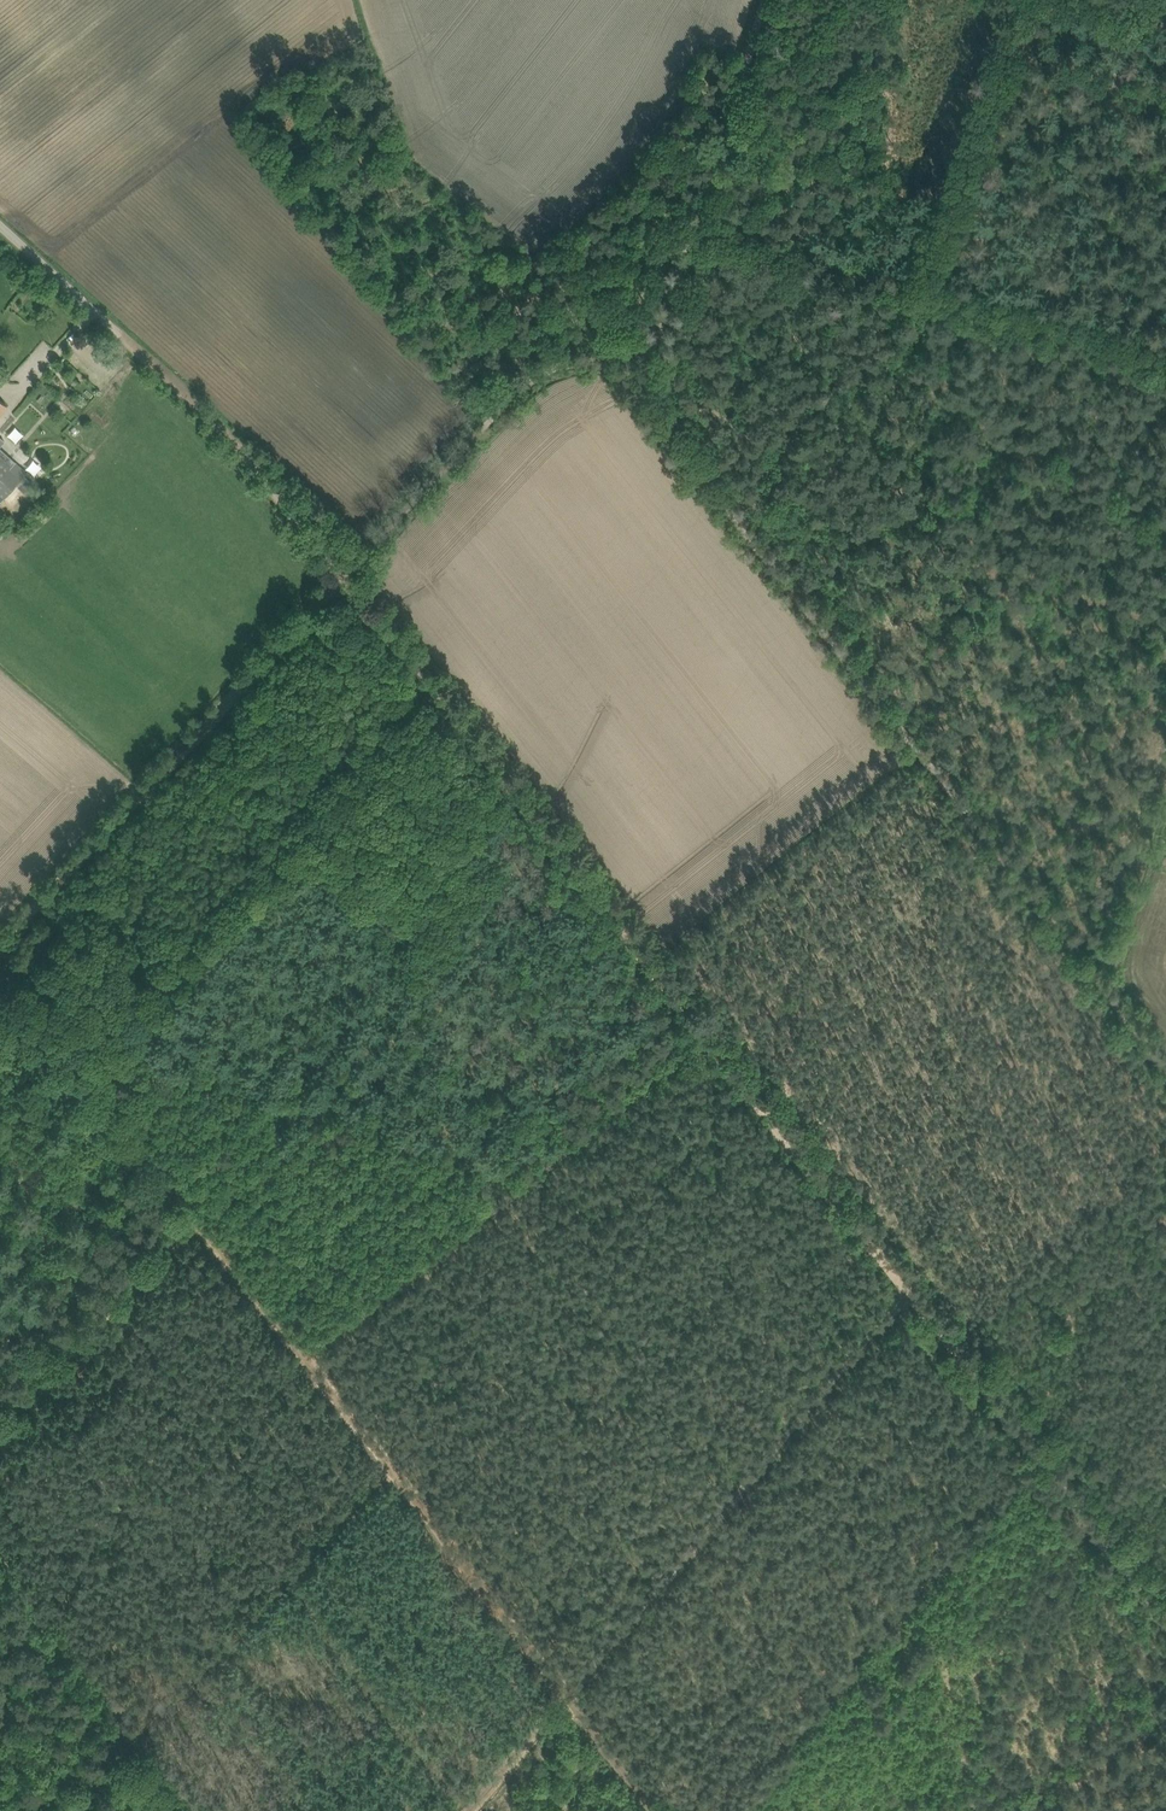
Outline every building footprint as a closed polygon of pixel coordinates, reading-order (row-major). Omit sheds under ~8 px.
[(19,481),(27,473),(0,448),(0,502),(19,481)]
